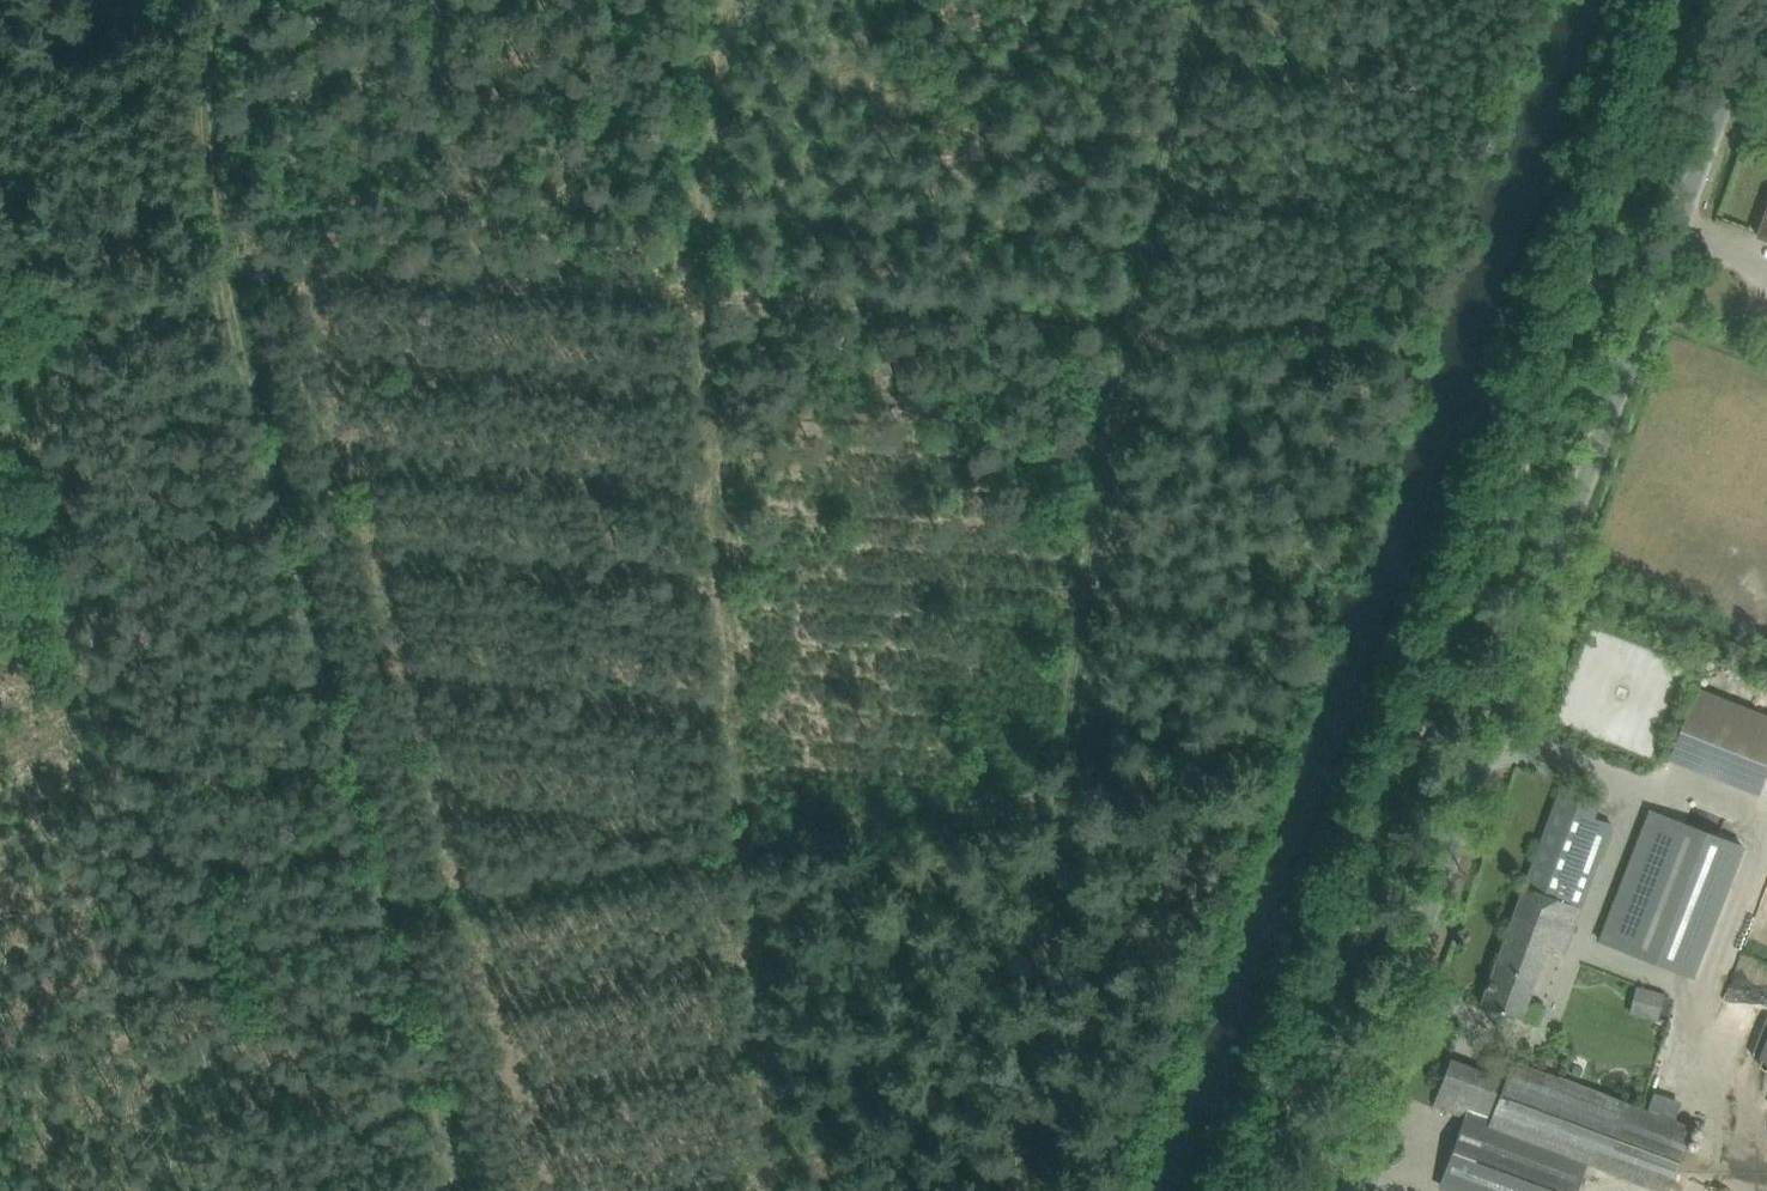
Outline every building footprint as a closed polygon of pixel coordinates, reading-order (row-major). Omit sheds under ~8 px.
[(1757,235),(1766,239),(1766,209),(1757,235)] [(1758,794),(1766,770),(1766,713),(1695,685),(1666,758),(1758,794)] [(1612,824),(1597,818),(1604,801),(1561,785),(1480,1003),(1521,1018),(1546,949),(1563,955),(1612,824)] [(1651,809),(1601,939),(1695,975),(1745,845),(1651,809)] [(1670,990),(1635,980),(1627,1008),(1662,1018),(1670,990)] [(1433,1105),(1464,1116),(1440,1182),(1463,1190),(1578,1190),(1588,1163),(1665,1190),(1669,1190),(1693,1127),(1511,1059),(1488,1051),(1481,1070),(1450,1058),(1433,1105)]
